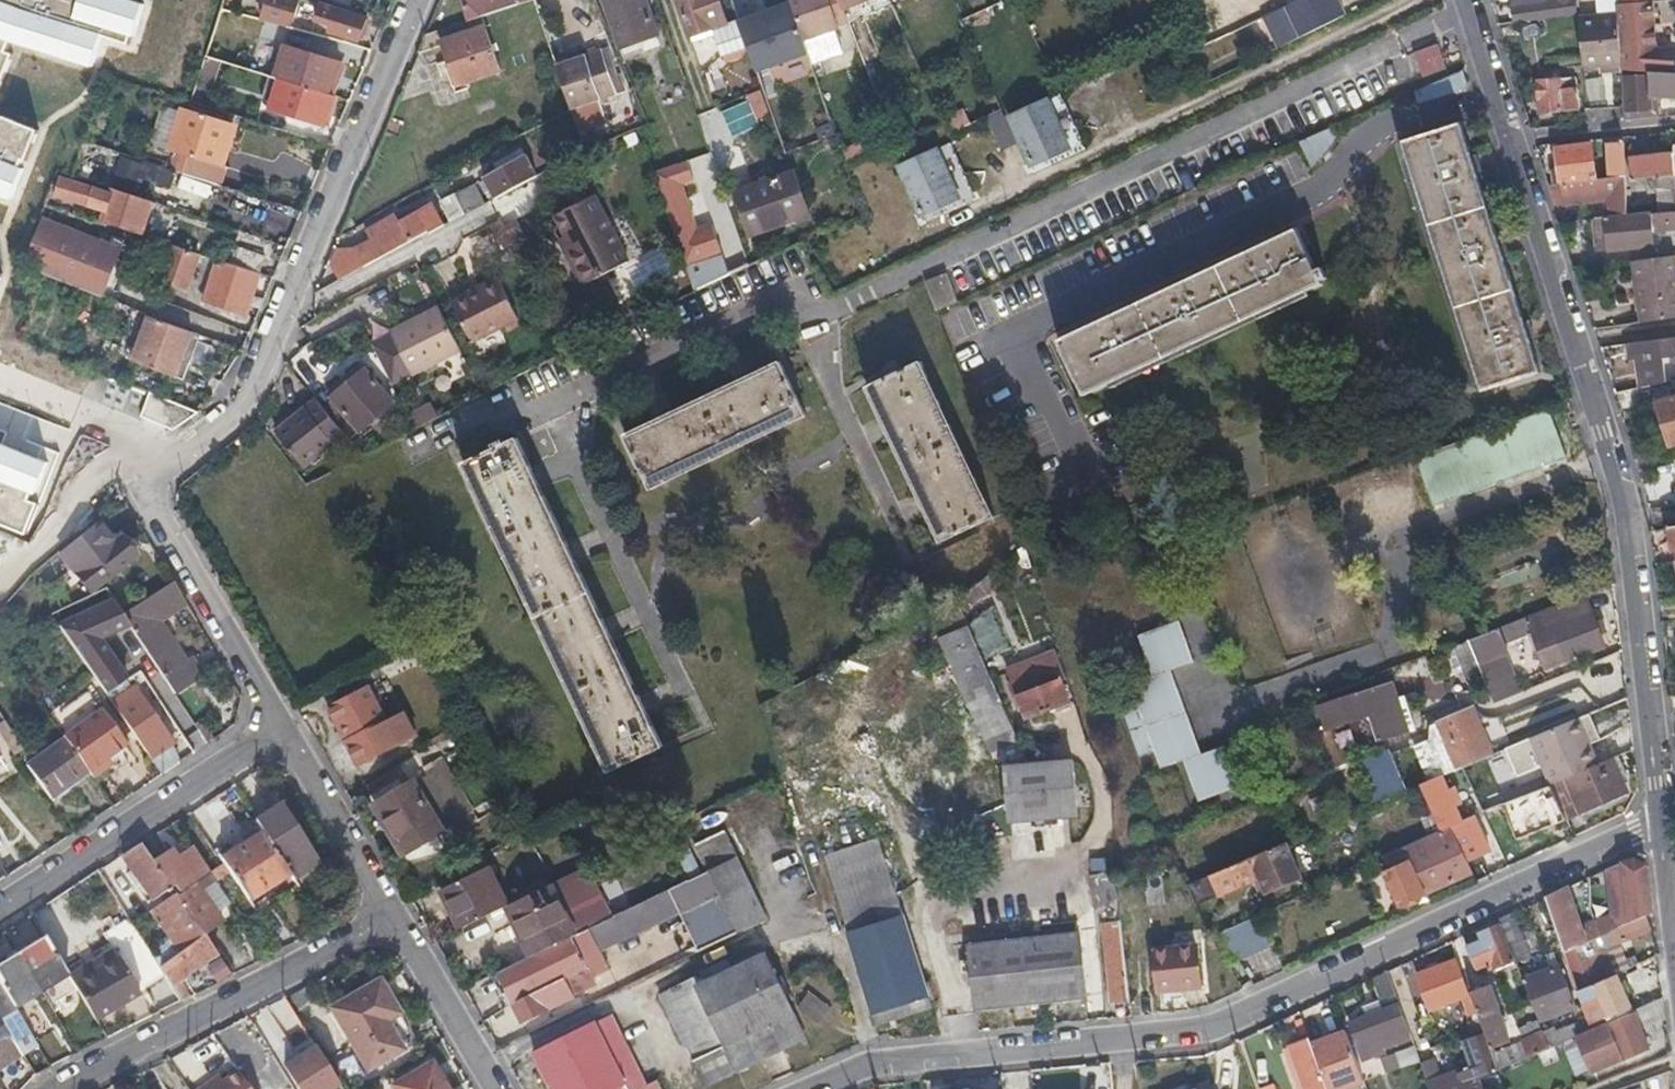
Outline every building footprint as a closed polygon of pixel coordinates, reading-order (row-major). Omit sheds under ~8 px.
[(258,18),(284,26),(287,14),(293,16),(298,0),(263,0),(258,18)] [(470,20),(509,6),(509,0),(464,0),(470,20)] [(623,40),(658,21),(646,0),(602,0),(623,40)] [(706,21),(724,14),(720,0),(677,0),(678,5),(680,6),(687,27),(706,21)] [(774,46),(779,44),(774,31),(764,34),(752,0),(732,0),(756,70),(774,63),(769,48),(774,46)] [(804,38),(839,27),(830,0),(790,0),(804,38)] [(843,9),(863,0),(840,0),(843,9)] [(1323,26),(1345,16),(1337,0),(1298,0),(1264,16),(1279,48),(1323,26)] [(1515,11),(1516,19),(1574,13),(1573,0),(1536,0),(1515,2),(1515,11)] [(1652,0),(1646,0),(1633,1),(1617,3),(1618,15),(1619,40),(1621,65),(1621,68),(1630,68),(1651,70),(1674,73),(1674,70),(1673,45),(1657,46),(1652,0)] [(363,18),(319,4),(314,20),(329,24),(327,31),(356,39),(363,18)] [(1621,65),(1619,40),(1618,15),(1578,18),(1582,67),(1621,65)] [(475,32),(470,20),(433,33),(457,101),(497,86),(478,31),(475,32)] [(663,31),(658,21),(623,40),(628,50),(663,31)] [(709,26),(716,53),(735,48),(728,21),(709,26)] [(1411,49),(1419,75),(1444,67),(1436,42),(1411,49)] [(284,46),(275,77),(326,93),(337,63),(284,46)] [(570,111),(595,100),(612,93),(608,83),(597,57),(594,50),(551,68),(570,111)] [(604,54),(597,57),(608,83),(615,80),(604,54)] [(1624,99),(1625,121),(1655,118),(1655,97),(1674,98),(1674,73),(1651,70),(1651,75),(1622,77),(1624,99)] [(326,93),(275,77),(253,71),(248,88),(273,96),(269,107),(322,124),(331,94),(326,93)] [(1411,83),(1415,100),(1466,90),(1462,72),(1411,83)] [(1589,103),(1605,101),(1602,77),(1586,79),(1589,103)] [(1578,109),(1577,95),(1576,80),(1538,83),(1540,113),(1578,109)] [(728,134),(769,118),(759,92),(718,107),(728,134)] [(1030,166),(1055,155),(1080,144),(1058,95),(1009,117),(1030,166)] [(604,121),(595,100),(570,111),(580,131),(604,121)] [(170,143),(180,110),(166,106),(156,139),(170,143)] [(184,110),(178,128),(171,151),(175,152),(185,155),(181,170),(214,181),(219,166),(216,165),(229,123),(184,110)] [(995,112),(984,115),(994,146),(1005,143),(995,112)] [(1329,125),(1295,139),(1304,160),(1338,146),(1329,125)] [(1479,389),(1537,371),(1526,337),(1532,335),(1527,319),(1521,320),(1501,253),(1507,251),(1502,235),(1496,237),(1476,172),(1483,170),(1478,154),(1471,156),(1461,125),(1402,143),(1479,389)] [(1607,143),(1609,163),(1628,161),(1626,141),(1607,143)] [(1552,183),(1562,182),(1595,179),(1591,144),(1556,147),(1559,172),(1551,174),(1552,183)] [(920,217),(945,206),(969,195),(947,145),(897,168),(920,217)] [(185,155),(175,152),(171,167),(181,170),(185,155)] [(1654,155),(1632,157),(1634,180),(1660,177),(1663,211),(1674,210),(1674,153),(1654,155)] [(538,174),(532,164),(527,154),(486,178),(497,197),(538,174)] [(1609,163),(1610,178),(1630,176),(1628,161),(1609,163)] [(652,174),(666,213),(681,253),(701,243),(672,167),(652,174)] [(796,208),(785,188),(774,168),(724,196),(747,237),(796,208)] [(1618,199),(1620,216),(1633,214),(1630,176),(1610,178),(1595,179),(1562,182),(1564,204),(1618,199)] [(55,194),(79,202),(104,209),(109,193),(60,178),(55,194)] [(485,204),(479,194),(474,185),(456,196),(466,214),(485,204)] [(554,217),(562,233),(571,249),(565,253),(582,287),(629,262),(594,195),(554,217)] [(386,217),(377,222),(367,228),(372,237),(354,247),(363,264),(427,228),(430,234),(443,227),(430,205),(392,226),(386,217)] [(1633,214),(1620,216),(1604,218),(1607,251),(1654,246),(1651,212),(1633,214)] [(25,264),(63,279),(100,294),(117,250),(42,221),(25,264)] [(1321,285),(1308,257),(1294,228),(1058,339),(1085,396),(1321,285)] [(173,245),(167,263),(161,280),(185,288),(196,253),(173,245)] [(231,264),(258,273),(263,258),(236,249),(231,264)] [(1673,258),(1636,262),(1642,322),(1674,319),(1674,282),(1673,258)] [(245,314),(258,273),(231,264),(216,259),(203,300),(245,314)] [(944,271),(921,280),(932,310),(955,301),(944,271)] [(498,277),(446,295),(462,340),(514,322),(498,277)] [(436,309),(412,321),(388,333),(390,337),(371,347),(390,385),(458,351),(436,309)] [(147,317),(139,340),(131,362),(173,377),(189,332),(147,317)] [(1632,353),(1636,353),(1641,386),(1674,379),(1674,337),(1625,343),(1628,354),(1632,353)] [(628,435),(641,462),(654,489),(807,417),(780,363),(628,435)] [(939,544),(966,531),(993,517),(921,363),(865,390),(939,544)] [(346,443),(373,422),(390,408),(363,373),(328,400),(330,402),(320,410),(342,437),(346,443)] [(163,394),(153,421),(187,433),(197,407),(163,394)] [(1656,402),(1668,445),(1674,443),(1674,397),(1656,402)] [(314,403),(276,431),(271,435),(270,436),(297,471),(298,470),(303,466),(312,459),(342,437),(320,410),(314,403)] [(430,407),(407,418),(414,431),(436,419),(430,407)] [(1549,410),(1416,458),(1433,506),(1567,458),(1549,410)] [(609,774),(637,760),(664,747),(644,703),(607,625),(572,551),(538,480),(518,437),(463,464),(609,774)] [(90,522),(55,554),(88,590),(129,553),(113,535),(106,541),(90,522)] [(957,600),(960,607),(963,615),(1032,561),(1027,546),(957,600)] [(187,602),(172,577),(121,611),(174,693),(203,674),(192,657),(186,661),(160,619),(187,602)] [(1496,651),(1521,640),(1546,629),(1552,643),(1536,651),(1545,670),(1602,645),(1581,596),(1480,636),(1471,640),(1495,703),(1513,696),(1496,651)] [(1428,635),(1436,654),(1471,640),(1480,636),(1473,617),(1428,635)] [(1196,661),(1180,620),(1137,636),(1152,677),(1129,686),(1136,704),(1121,710),(1139,758),(1154,753),(1160,770),(1183,761),(1199,803),(1241,787),(1225,745),(1203,753),(1172,670),(1196,661)] [(934,634),(977,740),(1008,727),(965,621),(934,634)] [(107,651),(86,665),(108,696),(125,684),(129,682),(107,651)] [(1025,722),(1046,713),(1067,705),(1059,682),(1016,699),(1025,722)] [(1325,734),(1347,725),(1370,716),(1381,743),(1409,731),(1390,682),(1315,710),(1325,734)] [(125,684),(108,696),(116,708),(153,760),(176,744),(135,688),(130,691),(125,684)] [(355,758),(376,747),(397,737),(369,684),(328,704),(355,758)] [(1455,767),(1472,760),(1490,752),(1471,707),(1435,723),(1455,767)] [(102,712),(66,739),(78,756),(90,773),(94,778),(106,769),(102,764),(127,746),(102,712)] [(1585,742),(1591,740),(1581,716),(1575,718),(1585,742)] [(1551,783),(1600,762),(1591,740),(1585,742),(1575,718),(1532,737),(1551,783)] [(78,756),(66,739),(29,766),(53,799),(90,773),(78,756)] [(1386,747),(1354,761),(1371,801),(1403,787),(1386,747)] [(996,819),(1072,817),(1070,756),(994,758),(996,819)] [(1614,757),(1600,762),(1551,783),(1550,783),(1559,802),(1564,814),(1579,807),(1582,814),(1629,793),(1614,757)] [(377,800),(398,834),(447,807),(427,774),(415,782),(413,779),(377,800)] [(1453,824),(1457,823),(1437,777),(1416,786),(1436,833),(1451,825),(1453,824)] [(1544,807),(1559,802),(1550,783),(1537,789),(1538,792),(1502,806),(1513,840),(1550,828),(1544,807)] [(288,872),(297,885),(318,872),(296,838),(300,835),(280,805),(255,821),(263,833),(276,854),(288,872)] [(447,807),(398,834),(407,850),(443,830),(441,827),(454,819),(447,807)] [(1453,824),(1451,825),(1474,868),(1488,862),(1468,818),(1457,823),(1453,824)] [(1474,868),(1451,825),(1436,833),(1367,865),(1371,873),(1393,863),(1395,868),(1385,873),(1400,907),(1475,872),(1474,868)] [(276,854),(263,833),(237,849),(234,845),(216,856),(221,863),(228,873),(233,880),(276,854)] [(878,1022),(932,1005),(914,946),(882,840),(828,857),(878,1022)] [(139,879),(154,899),(176,884),(181,891),(206,874),(210,871),(194,847),(179,857),(173,849),(154,861),(141,843),(122,855),(132,870),(127,875),(133,883),(139,879)] [(1186,886),(1191,897),(1195,908),(1280,870),(1271,849),(1186,886)] [(250,903),(264,894),(261,889),(288,872),(276,854),(233,880),(250,903)] [(1643,916),(1653,912),(1650,886),(1649,873),(1648,863),(1634,857),(1619,862),(1606,868),(1616,928),(1643,916)] [(717,883),(741,931),(761,921),(729,859),(709,869),(717,883)] [(224,876),(228,873),(221,863),(217,866),(224,876)] [(224,876),(217,866),(210,871),(206,874),(212,884),(224,876)] [(533,954),(571,935),(575,933),(562,904),(597,887),(588,867),(555,882),(551,884),(509,905),(533,954)] [(666,909),(717,883),(709,869),(671,887),(658,893),(666,909)] [(476,870),(444,886),(464,926),(497,910),(476,870)] [(1168,904),(1165,871),(1146,872),(1149,905),(1168,904)] [(1089,905),(1111,903),(1108,872),(1086,874),(1089,905)] [(185,947),(201,934),(220,920),(200,892),(212,884),(206,874),(181,891),(158,906),(185,947)] [(1588,941),(1568,886),(1546,896),(1566,951),(1588,941)] [(250,903),(255,912),(269,903),(264,894),(250,903)] [(1513,912),(1497,919),(1499,924),(1514,960),(1531,954),(1513,912)] [(1227,931),(1235,945),(1242,959),(1275,944),(1261,915),(1227,931)] [(1650,933),(1643,916),(1616,928),(1588,941),(1566,951),(1579,988),(1608,976),(1599,955),(1650,933)] [(1514,960),(1499,924),(1481,932),(1484,939),(1466,947),(1474,968),(1491,961),(1495,968),(1514,960)] [(979,1009),(1105,995),(1096,927),(970,940),(979,1009)] [(1112,999),(1131,997),(1124,929),(1107,931),(1112,999)] [(170,984),(215,953),(201,934),(185,947),(160,967),(170,984)] [(533,954),(498,971),(522,1019),(594,986),(586,969),(605,960),(598,948),(581,956),(571,935),(533,954)] [(40,990),(54,1013),(60,1009),(56,1002),(78,990),(74,983),(70,977),(45,937),(17,954),(40,990)] [(1154,948),(1158,989),(1202,985),(1199,945),(1154,948)] [(153,1000),(173,988),(170,984),(160,967),(147,947),(127,959),(153,1000)] [(74,983),(116,958),(111,951),(70,977),(74,983)] [(807,1039),(766,953),(702,985),(697,977),(662,995),(707,1086),(760,1061),(749,1038),(773,1028),(783,1050),(807,1039)] [(36,1041),(53,1031),(32,995),(40,990),(17,954),(0,965),(0,983),(36,1041)] [(78,990),(96,1019),(140,992),(117,957),(116,958),(74,983),(78,990)] [(1456,959),(1419,974),(1432,1007),(1468,992),(1456,959)] [(1419,1012),(1401,963),(1386,970),(1396,997),(1397,1000),(1404,1017),(1418,1012),(1419,1012)] [(1558,964),(1522,979),(1539,1020),(1576,1005),(1558,964)] [(1629,1004),(1615,973),(1608,976),(1579,988),(1591,1020),(1629,1004)] [(378,980),(332,1009),(366,1070),(408,1045),(398,1025),(402,1023),(378,980)] [(38,1045),(36,1041),(0,983),(0,1013),(13,1032),(10,1034),(23,1054),(38,1045)] [(1489,985),(1471,991),(1479,1014),(1484,1025),(1486,1033),(1492,1047),(1509,1041),(1489,985)] [(1665,1016),(1663,996),(1636,1009),(1637,1011),(1578,1038),(1593,1072),(1650,1046),(1640,1027),(1665,1016)] [(1404,1017),(1397,1000),(1350,1020),(1359,1042),(1378,1035),(1383,1046),(1410,1036),(1404,1017)] [(10,1034),(13,1032),(0,1013),(0,1040),(10,1034)] [(649,1085),(615,1015),(537,1053),(555,1088),(641,1088),(649,1085)] [(1519,1028),(1529,1057),(1550,1047),(1539,1020),(1519,1028)] [(1312,1043),(1315,1052),(1329,1088),(1332,1088),(1364,1078),(1356,1056),(1346,1030),(1312,1043)] [(1481,1079),(1500,1070),(1492,1047),(1486,1033),(1469,1040),(1479,1074),(1442,1087),(1443,1088),(1484,1088),(1481,1079)] [(23,1054),(10,1034),(0,1040),(0,1069),(23,1054)] [(1310,1038),(1290,1045),(1306,1088),(1329,1088),(1315,1052),(1312,1043),(1310,1038)] [(338,1082),(315,1046),(284,1066),(299,1088),(327,1088),(338,1082)] [(393,1082),(397,1088),(446,1088),(430,1062),(393,1082)] [(239,1070),(222,1080),(209,1088),(252,1088),(239,1070)] [(205,1084),(208,1088),(209,1088),(222,1080),(218,1074),(205,1084)] [(658,1081),(649,1085),(641,1088),(662,1088),(658,1081)]
